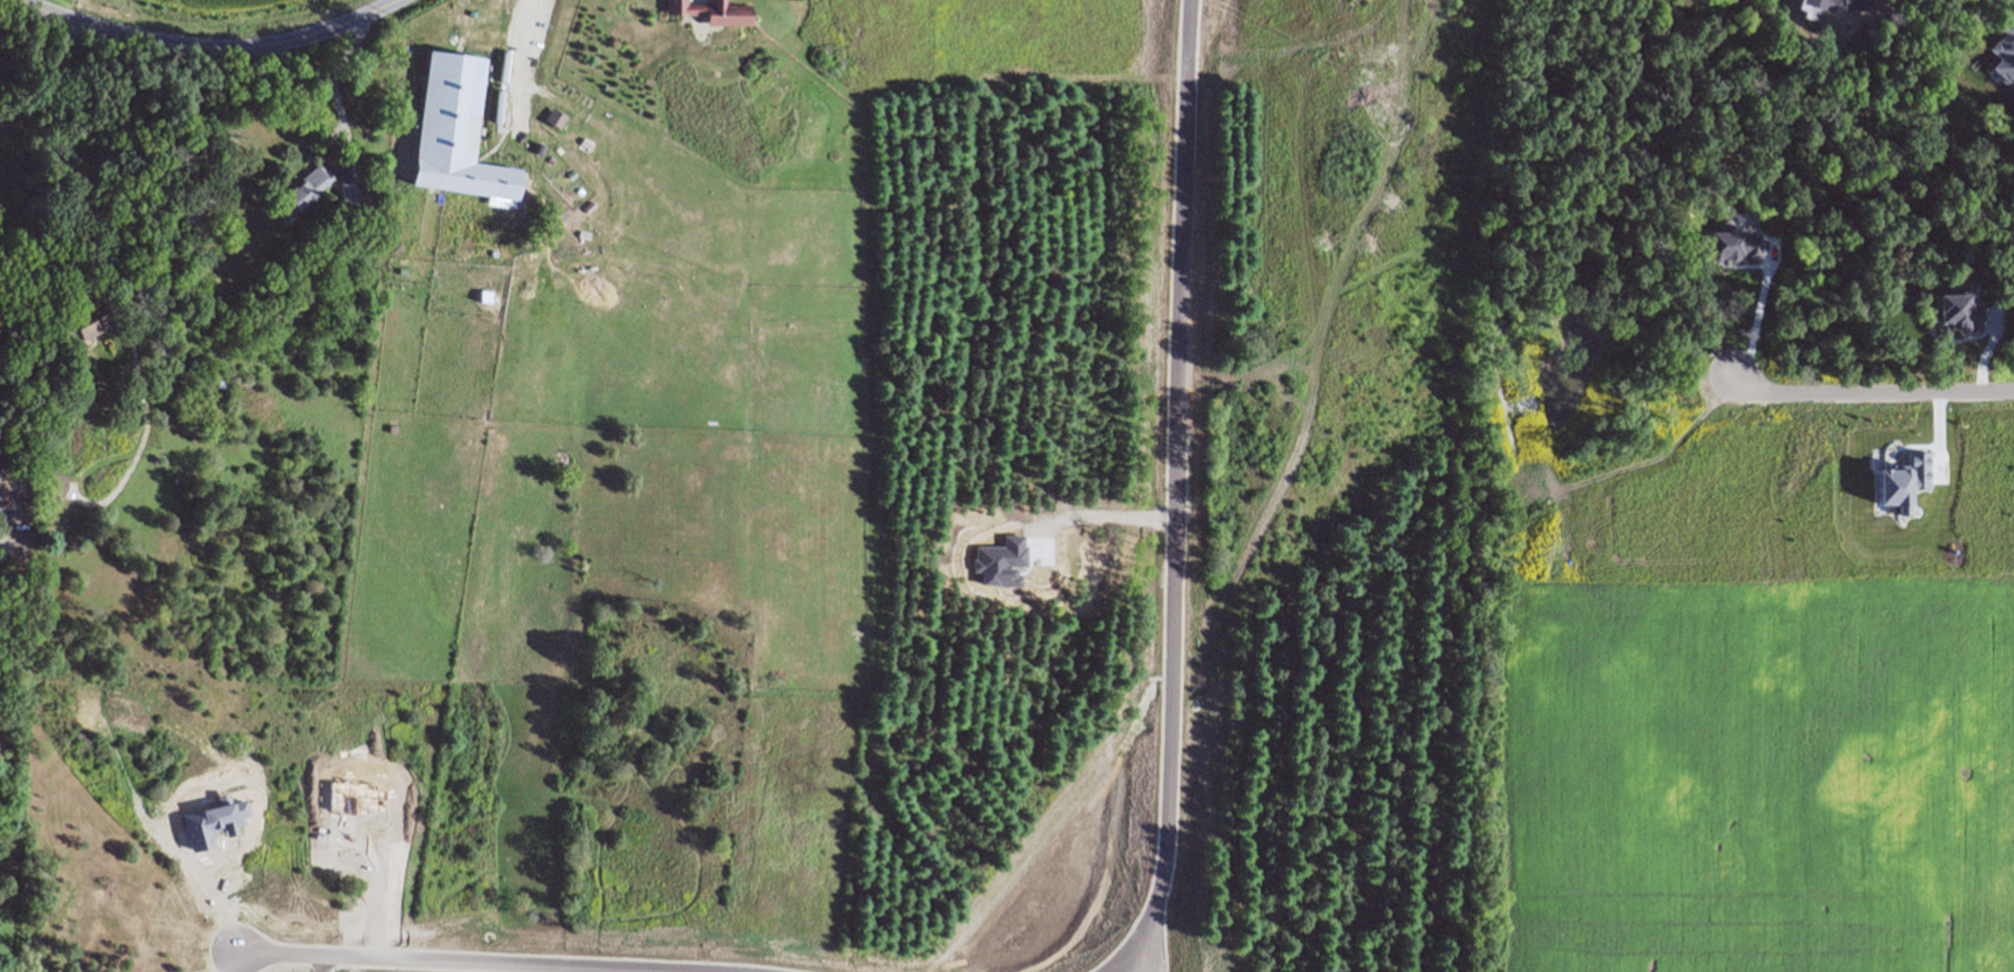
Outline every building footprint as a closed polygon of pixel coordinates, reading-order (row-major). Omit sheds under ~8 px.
[(667,17),(666,0),(687,0),(687,3),(709,3),(709,0),(724,0),(724,3),(751,3),(751,26),(705,25),(705,14),(686,14),(686,17),(667,17)] [(428,50),(488,58),(474,161),(522,168),(518,199),(410,184),(428,50)] [(318,162),(333,178),(324,186),(329,192),(320,200),(316,195),(292,216),(279,201),(303,179),(302,177),(318,162)] [(340,183),(364,180),(367,207),(343,209),(340,183)] [(57,323),(69,318),(66,313),(76,308),(78,313),(84,310),(82,306),(96,299),(97,302),(102,300),(112,319),(98,326),(102,334),(70,349),(57,323)] [(225,377),(226,386),(215,388),(214,379),(225,377)]
